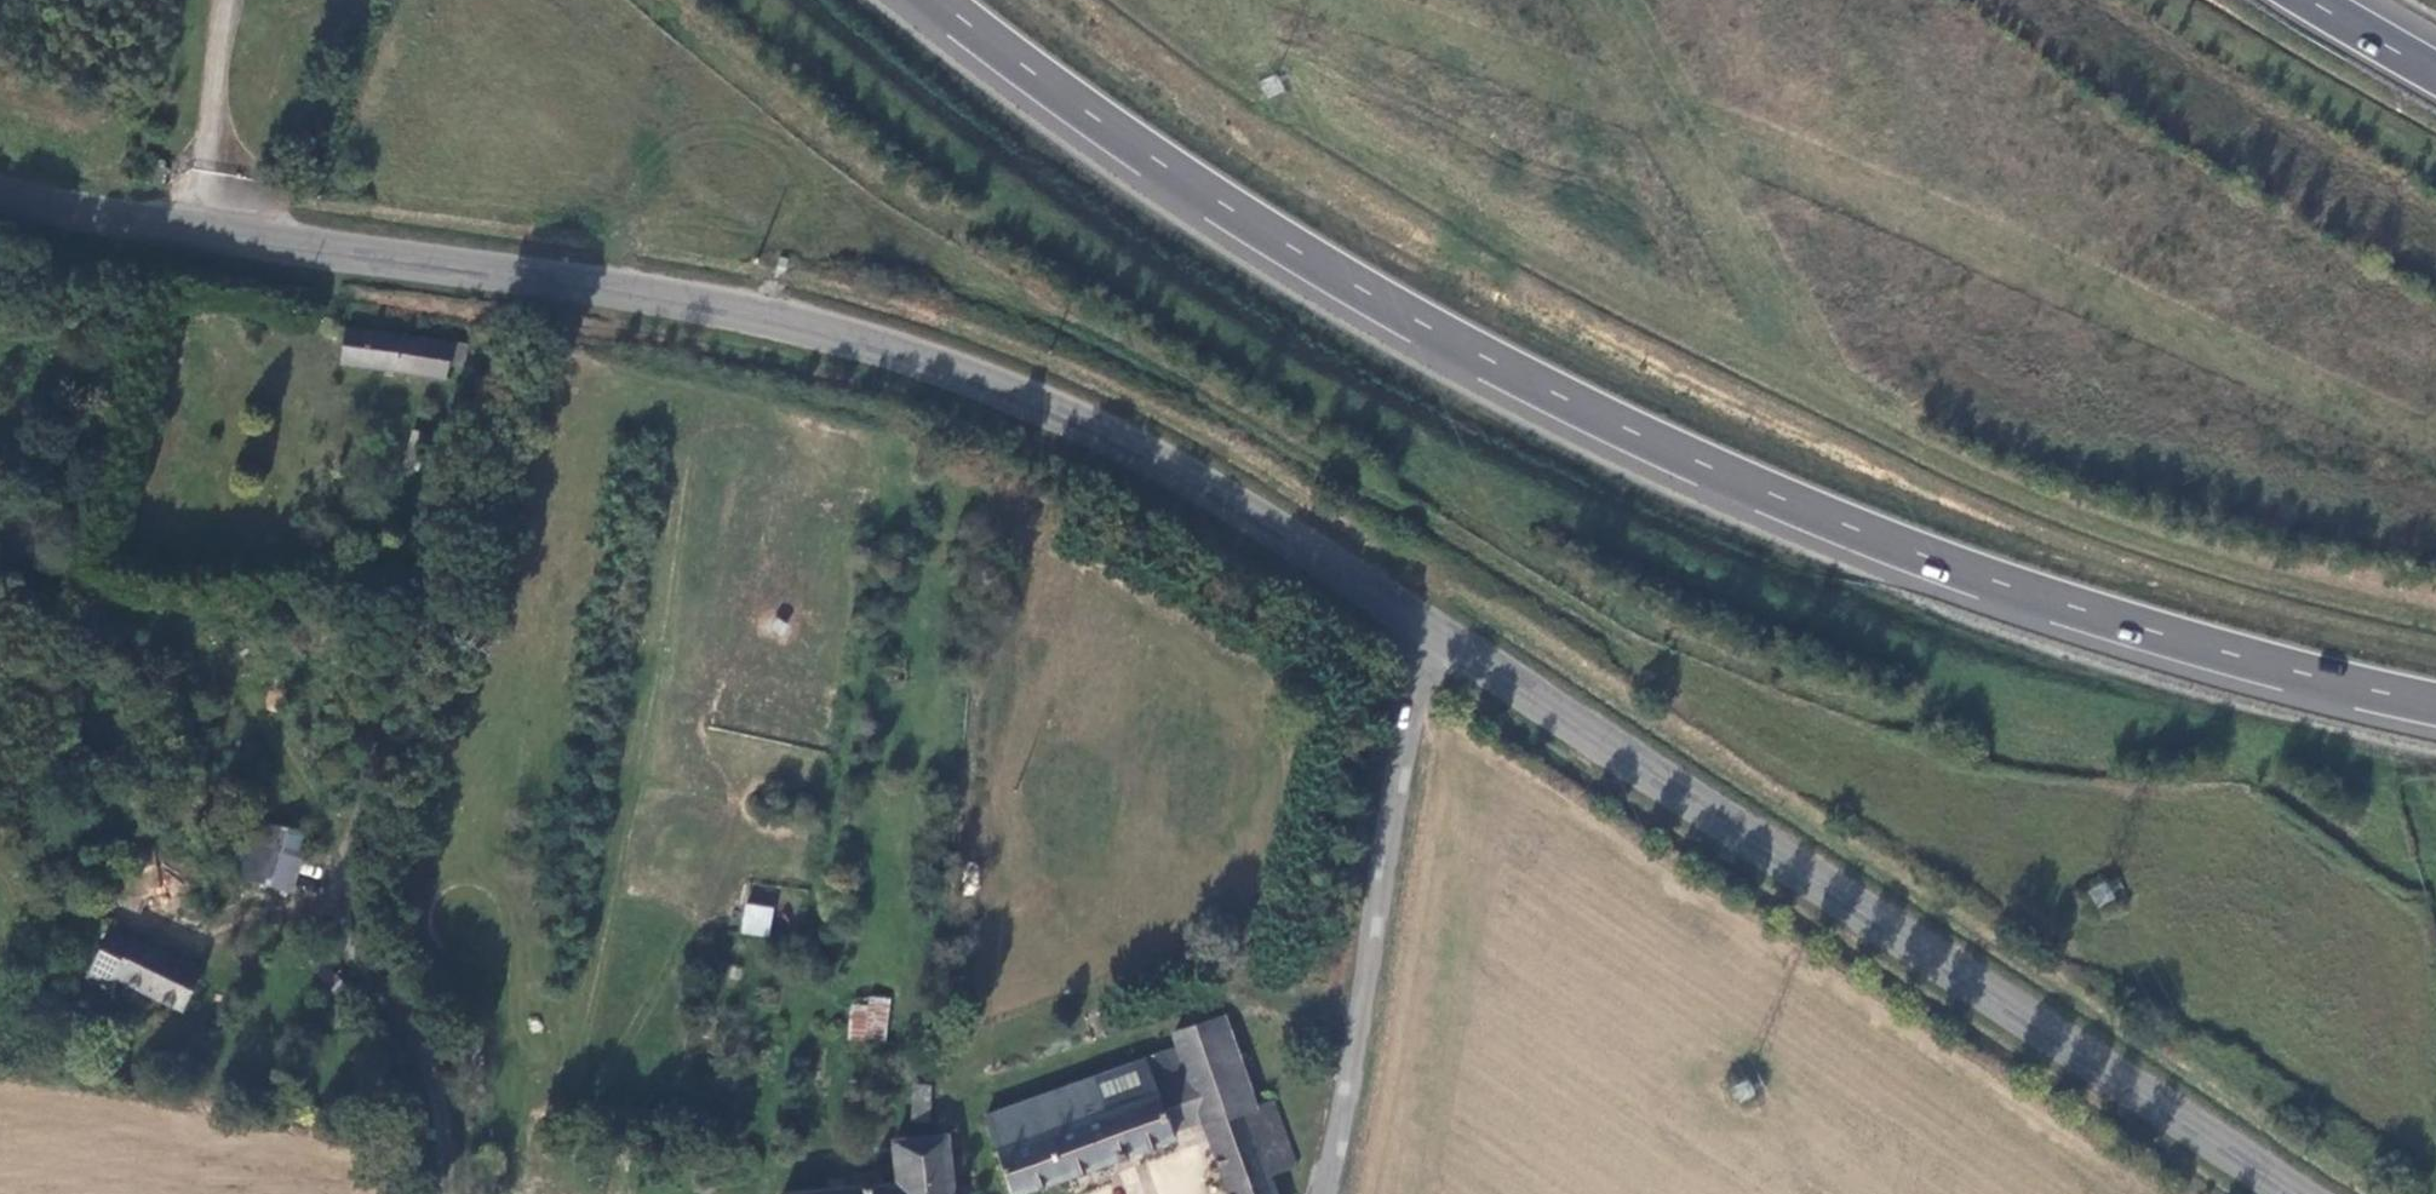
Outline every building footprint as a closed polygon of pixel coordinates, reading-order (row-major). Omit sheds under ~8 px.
[(467,344),(337,324),(332,363),(446,380),(448,366),(464,369),(467,344)] [(413,429),(403,464),(419,469),(429,433),(413,429)] [(300,851),(308,832),(267,816),(257,842),(247,837),(232,874),(291,897),(307,854),(300,851)] [(2086,889),(2097,909),(2116,898),(2105,878),(2086,889)] [(740,934),(770,936),(773,905),(743,902),(740,934)] [(111,929),(98,951),(118,961),(113,977),(119,980),(181,1012),(200,970),(138,938),(136,942),(111,929)] [(118,961),(98,951),(87,979),(113,992),(119,980),(113,977),(118,961)] [(848,996),(847,1041),(887,1043),(888,997),(848,996)] [(1178,1050),(1205,1120),(1228,1193),(1276,1193),(1270,1176),(1294,1167),(1272,1104),(1258,1108),(1228,1019),(1172,1036),(1178,1050)] [(1178,1050),(1147,1061),(1174,1131),(1205,1120),(1178,1050)] [(1147,1061),(989,1120),(1014,1193),(1030,1193),(1176,1142),(1174,1131),(1147,1061)] [(930,1113),(934,1086),(919,1085),(909,1143),(928,1142),(930,1113)] [(909,1143),(895,1144),(897,1190),(848,1193),(846,1193),(952,1193),(947,1140),(928,1142),(909,1143)] [(848,1193),(845,1181),(828,1183),(828,1193),(846,1193),(848,1193)]
